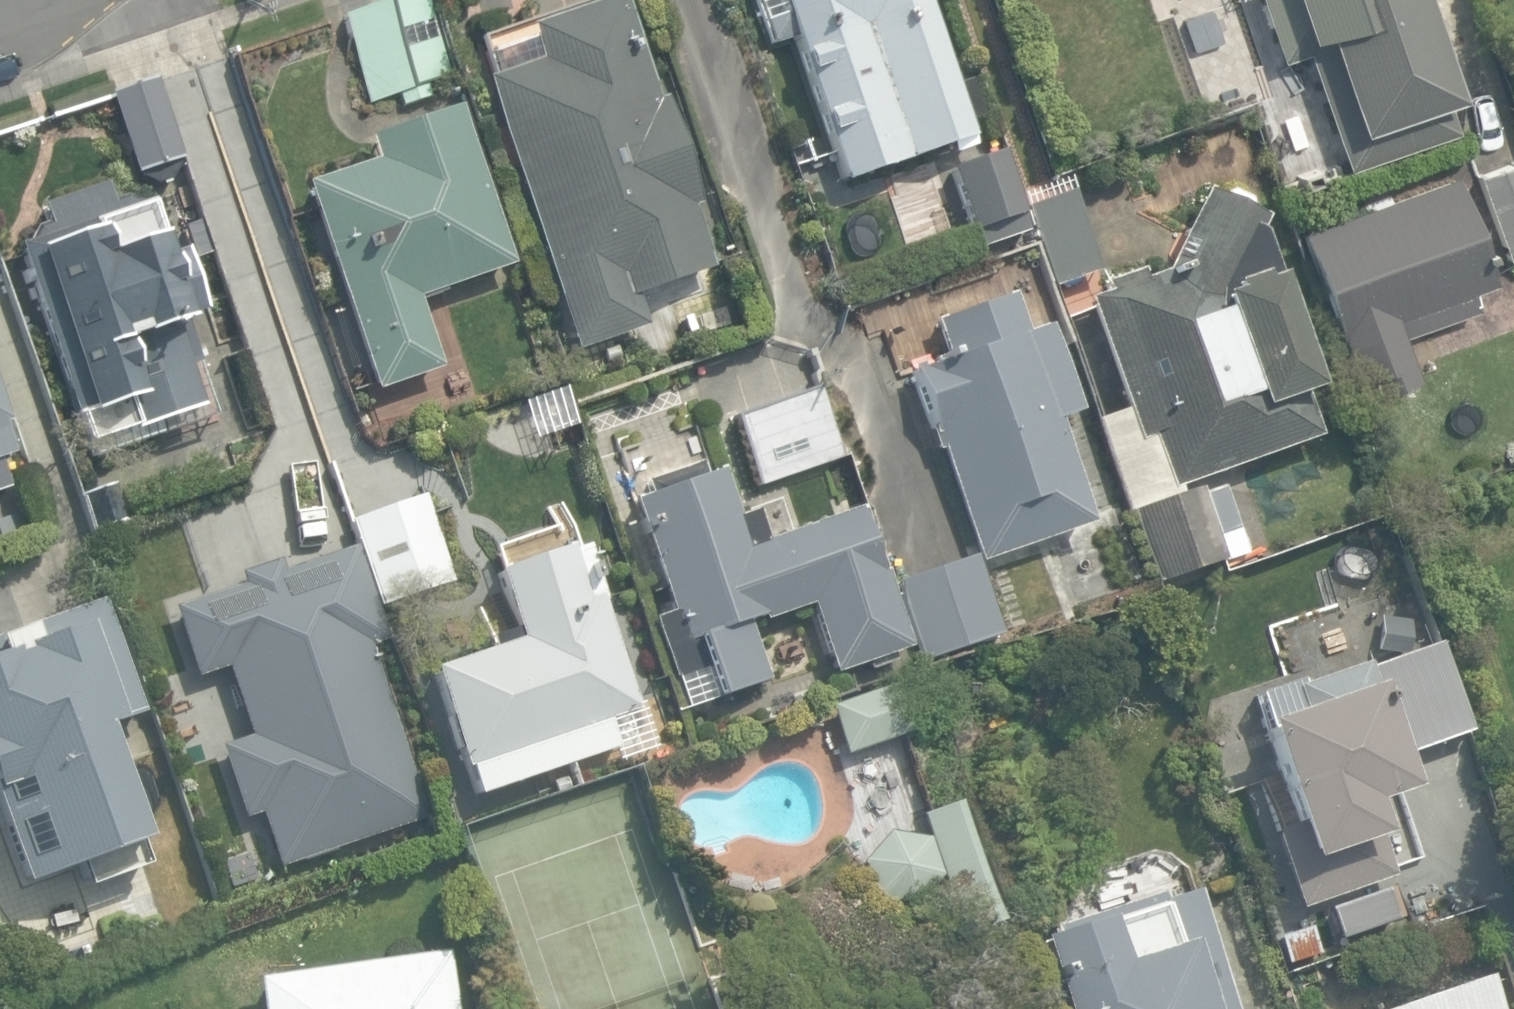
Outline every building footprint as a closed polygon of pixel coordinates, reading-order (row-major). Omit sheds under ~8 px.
[(367,105),(451,78),(426,0),(382,0),(339,14),(367,105)] [(581,341),(630,324),(622,303),(707,273),(685,210),(694,207),(657,101),(651,103),(615,0),(594,0),(520,26),(525,42),(479,58),(488,84),(479,87),(557,312),(570,308),(581,341)] [(837,185),(968,140),(921,0),(751,0),(765,40),(786,33),(837,185)] [(1411,0),(1254,0),(1274,63),(1304,53),(1341,168),(1453,132),(1411,0)] [(111,100),(135,173),(181,159),(155,87),(111,100)] [(301,184),(373,391),(436,369),(412,300),(508,266),(454,109),(361,142),(367,161),(301,184)] [(1502,265),(1513,261),(1513,164),(1474,177),(1502,265)] [(949,179),(961,218),(1004,204),(992,165),(949,179)] [(1296,228),(1360,400),(1420,378),(1404,336),(1477,308),(1470,290),(1489,283),(1447,171),(1296,228)] [(11,249),(78,461),(212,419),(180,319),(199,313),(178,248),(160,254),(141,194),(108,205),(100,182),(34,203),(45,239),(11,249)] [(1017,208),(1048,294),(1101,275),(1070,189),(1017,208)] [(1100,296),(1168,488),(1316,435),(1302,394),(1311,391),(1255,232),(1266,228),(1199,194),(1165,276),(1142,284),(1138,271),(1102,284),(1105,294),(1100,296)] [(1021,336),(1008,300),(933,326),(945,360),(910,372),(977,564),(1088,525),(1053,425),(1074,418),(1042,329),(1021,336)] [(819,389),(734,418),(758,488),(843,459),(819,389)] [(23,492),(0,427),(0,500),(23,492)] [(700,672),(710,703),(766,683),(747,630),(806,609),(829,676),(871,662),(878,681),(902,673),(896,655),(904,652),(876,572),(868,574),(845,509),(761,538),(751,508),(732,514),(716,468),(627,500),(666,613),(647,620),(669,683),(700,672)] [(129,523),(117,483),(79,495),(91,534),(129,523)] [(1127,513),(1152,587),(1246,556),(1237,529),(1214,536),(1199,490),(1127,513)] [(347,524),(381,617),(457,589),(423,496),(347,524)] [(259,530),(278,607),(340,592),(321,515),(259,530)] [(427,672),(468,797),(615,748),(605,719),(634,710),(581,550),(493,579),(514,643),(427,672)] [(924,661),(998,636),(972,558),(898,582),(924,661)] [(19,887),(74,868),(81,889),(147,866),(102,734),(145,719),(105,602),(0,639),(0,831),(19,887)] [(213,770),(231,848),(398,810),(356,627),(226,657),(250,762),(213,770)] [(1263,835),(1288,914),(1389,881),(1365,807),(1405,794),(1388,742),(1471,716),(1446,640),(1299,688),(1296,678),(1244,695),(1287,827),(1263,835)] [(823,709),(836,757),(905,737),(891,690),(823,709)] [(879,830),(857,865),(869,901),(906,908),(934,875),(957,941),(996,927),(953,803),(917,815),(922,841),(879,830)] [(1047,1008),(1228,1008),(1192,892),(1027,943),(1047,1008)] [(1271,936),(1283,969),(1322,955),(1310,922),(1271,936)] [(444,951),(248,979),(252,1008),(452,1008),(444,951)] [(1477,975),(1378,1008),(1489,1008),(1477,975)]
